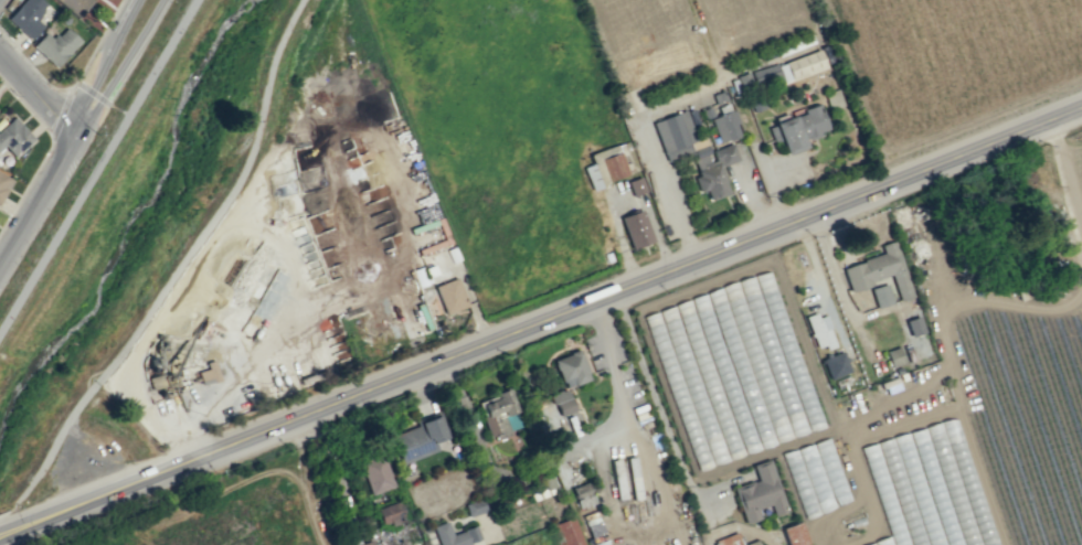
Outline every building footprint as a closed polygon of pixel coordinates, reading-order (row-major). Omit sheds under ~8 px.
[(30,39),(43,25),(36,19),(47,6),(41,0),(24,0),(7,18),(30,39)] [(45,32),(32,46),(55,67),(80,41),(65,26),(53,39),(45,32)] [(826,68),(819,49),(777,65),(784,84),(826,68)] [(737,76),(741,90),(780,77),(776,63),(737,76)] [(785,154),(806,148),(803,139),(827,131),(819,106),(767,123),(773,142),(780,139),(785,154)] [(652,121),(666,161),(690,153),(698,175),(693,177),(698,193),(706,190),(709,200),(729,194),(720,166),(739,160),(733,143),(709,151),(705,137),(695,141),(685,110),(652,121)] [(711,117),(718,143),(740,136),(733,110),(711,117)] [(4,145),(14,156),(33,138),(13,117),(0,129),(0,149),(4,145)] [(600,157),(605,180),(625,175),(620,153),(600,157)] [(0,172),(0,204),(12,178),(0,172)] [(633,196),(646,191),(640,177),(627,181),(633,196)] [(619,217),(631,249),(653,241),(641,209),(619,217)] [(849,292),(872,286),(871,280),(891,275),(898,301),(912,297),(896,240),(880,244),(883,255),(842,266),(849,292)] [(443,314),(466,307),(457,278),(434,285),(443,314)] [(875,307),(891,304),(887,284),(871,288),(875,307)] [(825,312),(806,318),(817,350),(835,345),(825,312)] [(905,321),(911,336),(924,331),(918,316),(905,321)] [(903,363),(898,347),(885,351),(890,366),(903,363)] [(588,381),(580,350),(553,358),(562,388),(588,381)] [(849,372),(843,352),(822,358),(828,379),(849,372)] [(201,384),(219,381),(215,360),(206,362),(208,369),(198,371),(201,384)] [(490,439),(510,433),(509,430),(520,426),(508,388),(495,392),(496,396),(478,402),(490,439)] [(576,410),(571,397),(555,403),(560,416),(576,410)] [(437,451),(435,442),(448,437),(441,416),(390,433),(401,463),(437,451)] [(390,486),(379,453),(356,461),(367,495),(390,486)] [(786,512),(770,459),(752,464),(757,480),(733,487),(744,523),(760,519),(757,509),(770,505),(773,515),(786,512)] [(614,492),(622,492),(621,465),(613,466),(614,492)] [(595,503),(588,482),(571,487),(578,508),(595,503)] [(464,505),(469,516),(485,510),(480,499),(464,505)] [(402,520),(397,501),(374,508),(380,527),(402,520)] [(573,516),(551,525),(558,544),(583,544),(573,516)] [(446,521),(432,526),(439,544),(467,544),(480,541),(475,526),(451,534),(446,521)] [(799,521),(781,528),(787,544),(804,544),(807,544),(799,521)] [(758,540),(741,544),(737,532),(714,539),(716,544),(760,544),(758,540)]
